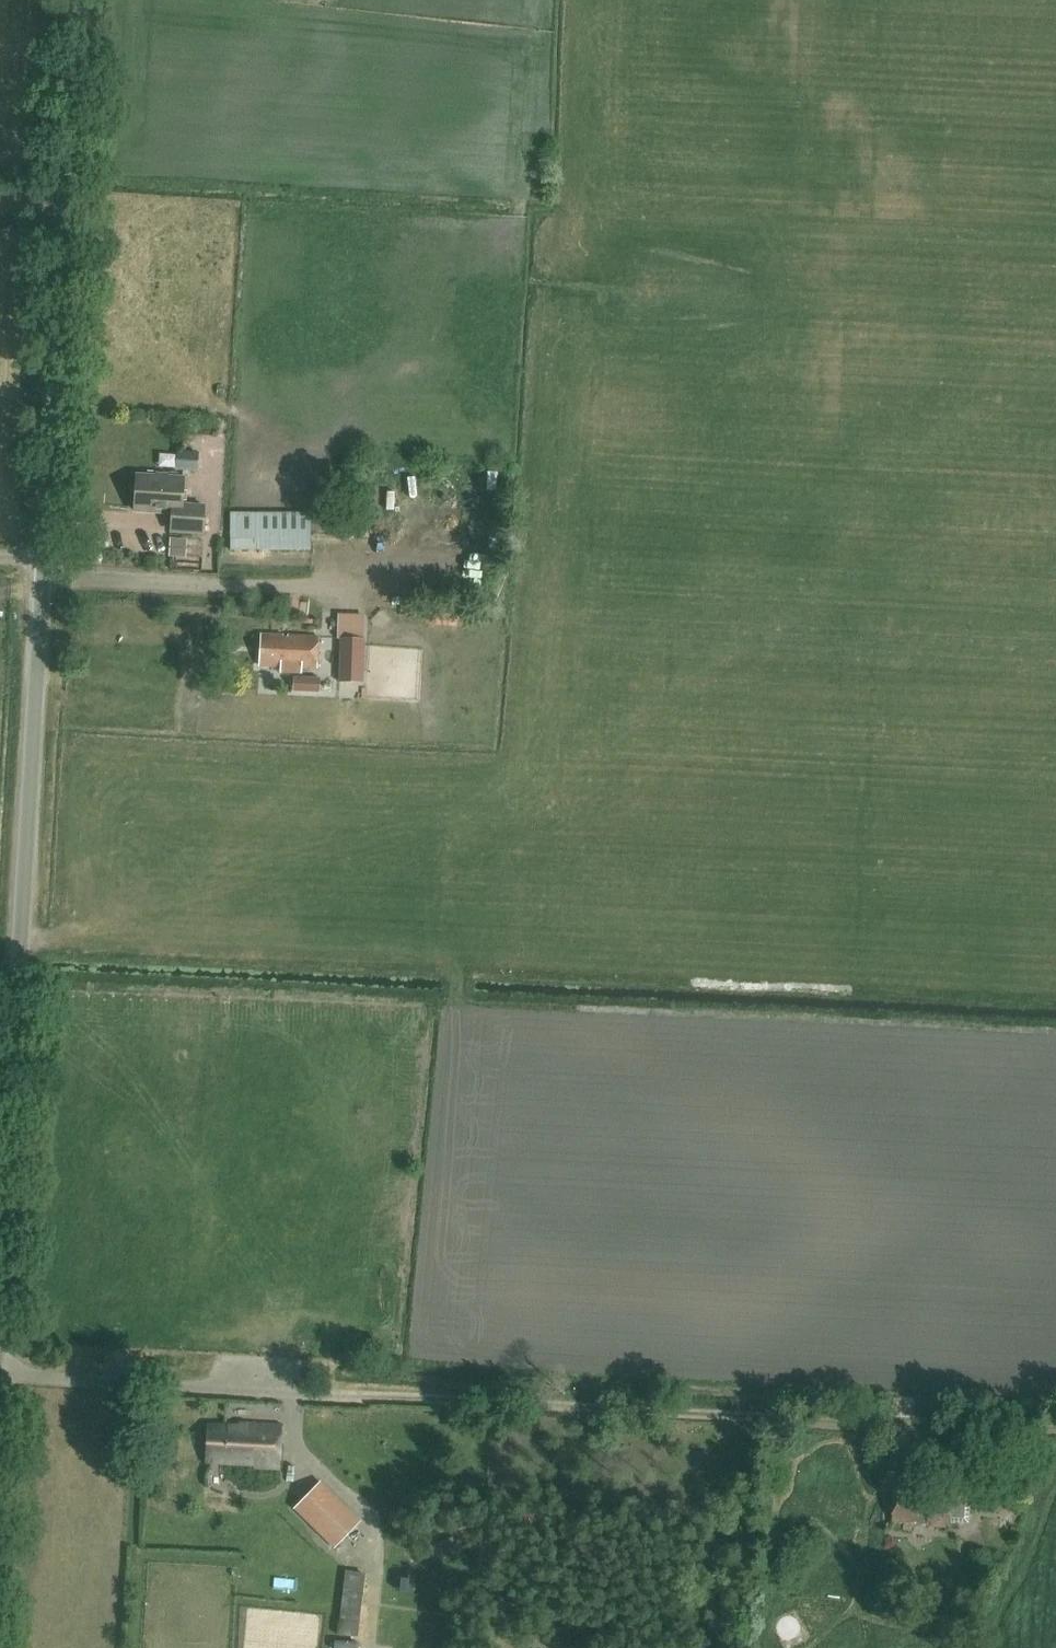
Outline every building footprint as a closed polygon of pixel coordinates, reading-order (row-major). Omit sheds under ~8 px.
[(155,478),(136,477),(135,511),(171,512),(171,531),(202,532),(203,504),(183,503),(184,479),(168,478),(168,475),(155,475),(155,478)] [(445,509),(453,517),(467,501),(459,494),(445,509)] [(311,513),(229,512),(229,550),(311,550),(311,513)] [(170,538),(169,557),(187,557),(187,538),(170,538)] [(307,690),(340,691),(340,674),(320,673),(320,667),(318,667),(319,635),(261,633),(260,666),(280,666),(280,674),(302,674),(302,667),(308,667),(307,690)] [(364,640),(347,640),(345,673),(347,673),(347,680),(361,680),(361,673),(362,673),(364,640)] [(279,1424),(237,1422),(237,1425),(206,1423),(204,1460),(253,1463),(253,1466),(277,1467),(279,1424)] [(996,1450),(1019,1451),(1020,1440),(996,1439),(996,1450)] [(942,1489),(894,1486),(892,1521),(949,1524),(949,1521),(967,1522),(969,1503),(974,1503),(977,1452),(944,1451),(942,1489)] [(319,1481),(295,1506),(334,1544),(358,1516),(319,1481)] [(792,1622),(780,1626),(786,1641),(808,1633),(803,1619),(792,1622)]
